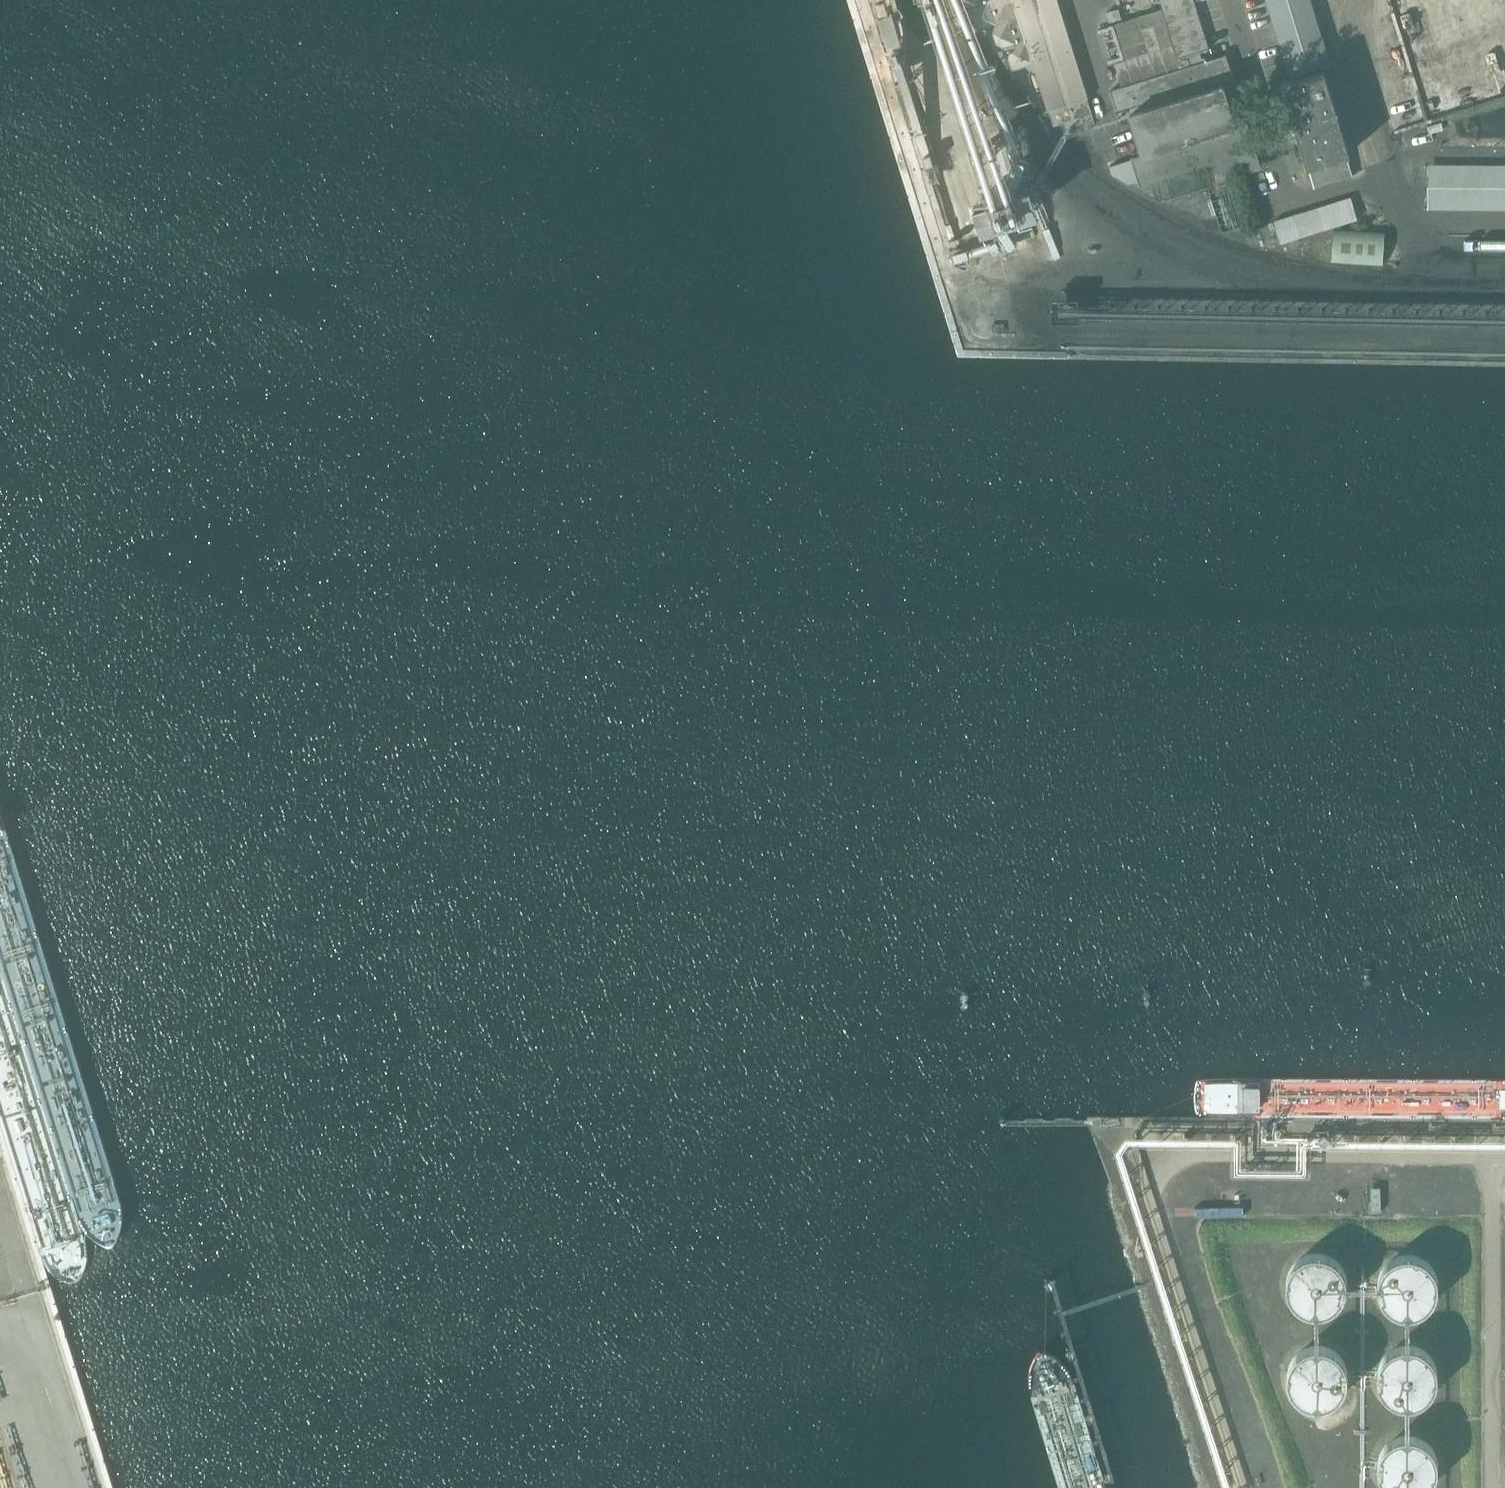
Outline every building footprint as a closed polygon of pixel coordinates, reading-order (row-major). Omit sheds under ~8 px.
[(1058,0),(951,0),(955,12),(967,8),(974,31),(985,28),(992,50),(1004,47),(1011,69),(1034,62),(1048,110),(1049,110),(1053,125),(1064,121),(1067,130),(1095,122),(1087,98),(1088,98),(1058,0)] [(1207,49),(1208,49),(1208,48),(1209,48),(1198,11),(1201,10),(1214,50),(1228,46),(1238,77),(1255,71),(1233,0),(1198,0),(1199,4),(1196,6),(1194,0),(1160,0),(1178,57),(1178,58),(1187,56),(1190,65),(1110,90),(1119,119),(1129,116),(1141,155),(1121,161),(1128,182),(1137,179),(1139,185),(1255,149),(1247,121),(1237,124),(1225,85),(1234,82),(1225,54),(1210,58),(1207,49)] [(1310,0),(1267,0),(1291,77),(1330,65),(1310,0)] [(1350,153),(1324,69),(1282,82),(1308,166),(1350,153)] [(1027,204),(1008,147),(968,160),(999,257),(1038,245),(1029,212),(1044,207),(1042,200),(1027,204)] [(1418,164),(1418,186),(1504,187),(1504,165),(1418,164)] [(1418,186),(1418,208),(1504,209),(1504,187),(1418,186)] [(1355,214),(1349,195),(1298,211),(1304,231),(1355,214)] [(1385,258),(1384,230),(1335,231),(1336,259),(1385,258)] [(1345,1292),(1346,1284),(1346,1278),(1345,1273),(1341,1265),(1335,1260),(1326,1255),(1321,1254),(1315,1253),(1309,1254),(1300,1258),(1295,1262),(1290,1268),(1287,1277),(1286,1283),(1288,1292),(1290,1298),(1294,1303),(1298,1307),(1304,1311),(1313,1313),(1321,1313),(1331,1310),(1337,1305),(1343,1297),(1345,1292)] [(1435,1297),(1437,1291),(1438,1281),(1437,1276),(1433,1267),(1429,1263),(1422,1258),(1417,1256),(1411,1254),(1404,1255),(1396,1257),(1388,1262),(1383,1267),(1380,1272),(1379,1277),(1378,1284),(1378,1290),(1380,1296),(1383,1301),(1387,1306),(1392,1310),(1397,1312),(1402,1314),(1408,1314),(1417,1313),(1422,1311),(1427,1307),(1432,1302),(1435,1297)] [(1347,1370),(1346,1365),(1341,1357),(1335,1351),(1331,1348),(1321,1345),(1316,1345),(1310,1346),(1302,1350),(1294,1356),(1291,1362),(1288,1370),(1288,1375),(1288,1381),(1290,1387),(1294,1393),(1297,1397),(1305,1403),(1312,1405),(1317,1405),(1324,1404),(1330,1403),(1335,1399),(1342,1392),(1345,1386),(1347,1380),(1347,1370)] [(1429,1396),(1434,1389),(1436,1384),(1437,1374),(1436,1367),(1434,1362),(1428,1354),(1423,1350),(1417,1347),(1411,1346),(1403,1346),(1396,1348),(1389,1352),(1383,1357),(1380,1363),(1378,1369),(1377,1375),(1378,1381),(1380,1389),(1383,1394),(1387,1398),(1391,1401),(1396,1404),(1404,1406),(1410,1406),(1415,1405),(1420,1403),(1429,1396)] [(1437,1473),(1438,1467),(1437,1459),(1435,1452),(1432,1448),(1427,1443),(1424,1440),(1417,1437),(1409,1436),(1402,1436),(1398,1437),(1392,1440),(1388,1443),(1383,1448),(1380,1453),(1378,1460),(1378,1465),(1378,1471),(1379,1476),(1383,1483),(1387,1487),(1388,1487),(1427,1487),(1428,1487),(1432,1483),(1435,1479),(1437,1473)]
